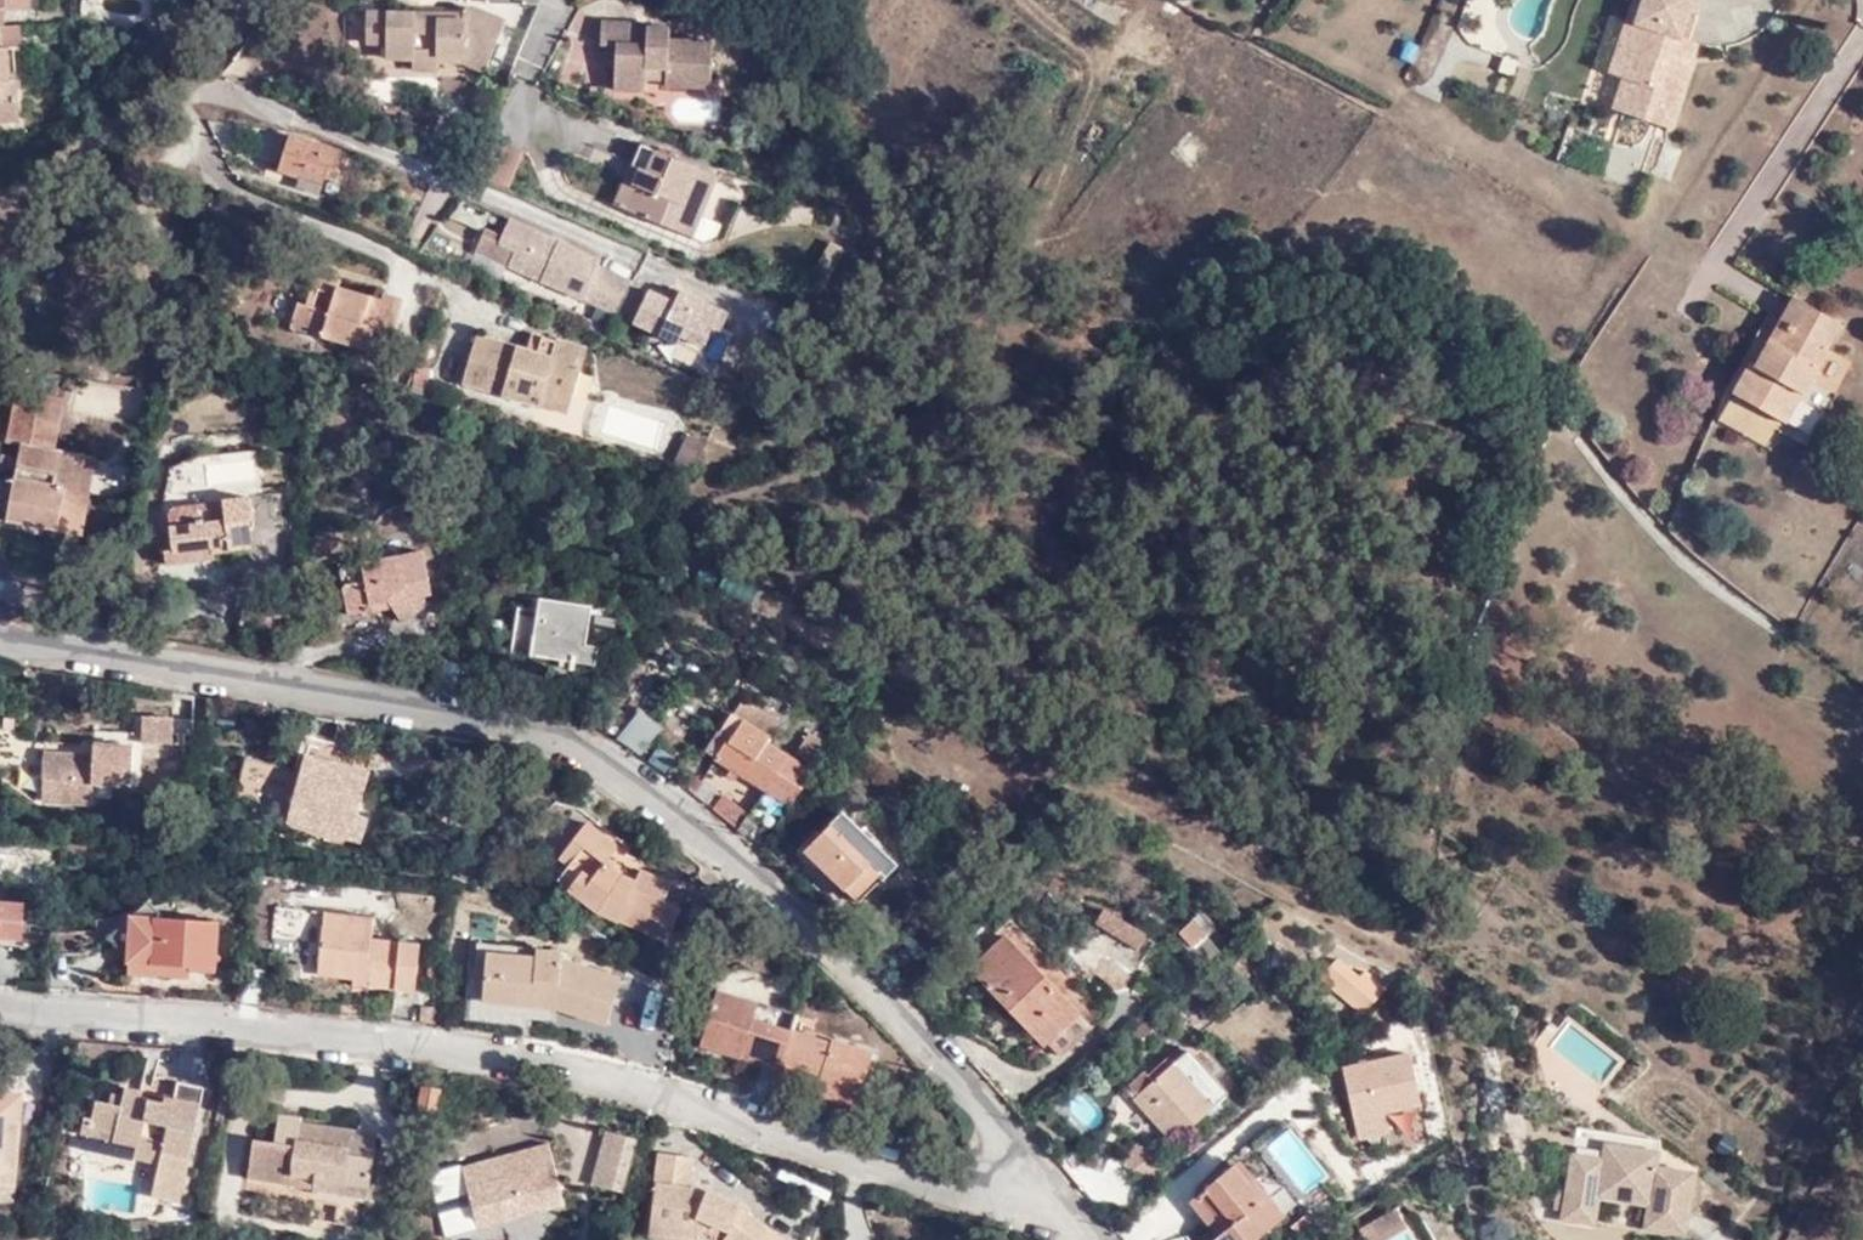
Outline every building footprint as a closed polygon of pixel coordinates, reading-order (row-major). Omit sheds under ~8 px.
[(1,28),(3,9),(30,10),(31,0),(0,0),(0,28),(1,28)] [(1238,18),(1250,0),(1213,0),(1238,18)] [(1639,0),(1631,0),(1607,75),(1621,80),(1640,26),(1632,23),(1639,0)] [(1632,23),(1640,26),(1621,80),(1630,84),(1622,115),(1668,129),(1695,45),(1680,39),(1692,0),(1639,0),(1632,23)] [(460,13),(433,12),(434,20),(409,20),(409,13),(364,12),(364,43),(383,44),(383,58),(409,59),(410,71),(434,72),(434,61),(458,62),(482,72),(503,21),(470,7),(465,8),(462,10),(460,13)] [(434,20),(433,12),(409,13),(409,20),(434,20)] [(597,47),(601,47),(613,47),(611,60),(611,91),(640,96),(642,71),(662,72),(661,89),(707,91),(709,45),(666,43),(666,30),(645,31),(646,26),(598,24),(597,47)] [(20,26),(1,28),(0,28),(0,125),(18,124),(17,80),(9,81),(8,49),(21,49),(20,26)] [(613,47),(601,47),(601,59),(611,60),(613,47)] [(1630,84),(1621,80),(1611,111),(1622,115),(1630,84)] [(333,172),(342,150),(289,132),(277,170),(299,178),(297,187),(317,195),(325,168),(333,172)] [(481,138),(466,177),(473,179),(485,148),(488,141),(481,138)] [(485,148),(473,179),(504,191),(518,155),(488,141),(485,148)] [(636,172),(620,212),(685,241),(711,180),(635,148),(627,168),(636,172)] [(609,208),(620,212),(636,172),(627,168),(609,208)] [(511,270),(616,321),(628,295),(632,289),(599,272),(601,265),(514,223),(505,241),(502,247),(518,255),(511,270)] [(479,253),(511,270),(518,255),(502,247),(505,241),(488,232),(479,253)] [(334,292),(335,286),(338,278),(313,271),(309,285),(334,292)] [(380,297),(335,286),(334,292),(309,285),(303,303),(296,302),(290,325),(385,351),(400,296),(382,291),(380,297)] [(616,321),(634,330),(647,304),(628,295),(616,321)] [(647,304),(634,330),(678,352),(682,344),(702,355),(713,337),(718,341),(728,321),(683,298),(675,310),(651,298),(647,304)] [(1807,308),(1792,299),(1781,322),(1797,330),(1807,308)] [(1797,330),(1781,322),(1768,345),(1775,350),(1761,375),(1749,368),(1733,397),(1785,426),(1802,396),(1797,393),(1809,370),(1816,373),(1841,326),(1807,308),(1797,330)] [(531,332),(525,353),(536,356),(541,336),(531,332)] [(461,382),(540,405),(544,391),(570,398),(583,349),(541,336),(536,356),(525,353),(475,337),(461,382)] [(415,365),(407,392),(427,397),(430,386),(425,384),(427,370),(415,365)] [(1802,396),(1816,373),(1809,370),(1797,393),(1802,396)] [(79,455),(50,449),(40,446),(49,395),(13,387),(3,442),(17,445),(2,522),(36,529),(37,520),(50,522),(49,531),(74,536),(83,492),(71,489),(79,455)] [(544,391),(540,405),(567,413),(570,398),(544,391)] [(40,446),(50,449),(60,396),(49,395),(40,446)] [(688,439),(674,469),(689,474),(706,446),(688,439)] [(90,458),(79,455),(71,489),(83,492),(90,458)] [(213,553),(215,553),(250,548),(247,518),(251,518),(249,500),(223,502),(224,508),(198,511),(197,507),(168,511),(172,552),(211,547),(213,553)] [(37,520),(36,529),(49,531),(50,522),(37,520)] [(216,560),(215,553),(213,553),(211,547),(172,552),(165,553),(166,565),(216,560)] [(431,581),(425,555),(340,570),(351,618),(391,607),(401,622),(417,611),(402,588),(431,581)] [(539,598),(537,613),(553,616),(550,633),(571,636),(572,633),(586,635),(591,607),(539,598)] [(553,616),(537,613),(520,610),(511,656),(593,670),(596,647),(584,646),(586,635),(572,633),(571,636),(550,633),(553,616)] [(790,806),(829,749),(807,735),(795,753),(809,762),(804,769),(765,744),(782,718),(746,695),(709,750),(714,754),(714,759),(733,770),(728,777),(734,781),(739,774),(790,806)] [(359,723),(339,720),(329,764),(306,758),(303,772),(248,757),(235,798),(292,812),(295,803),(304,805),(300,826),(361,842),(366,818),(356,815),(367,774),(349,769),(359,723)] [(92,744),(91,757),(99,758),(101,745),(92,744)] [(91,757),(43,754),(41,801),(89,804),(90,784),(130,786),(132,747),(101,745),(99,758),(91,757)] [(295,803),(292,812),(290,823),(300,826),(304,805),(295,803)] [(860,902),(893,867),(841,817),(807,852),(860,902)] [(583,844),(595,828),(590,824),(578,839),(583,844)] [(637,884),(622,877),(619,881),(605,870),(609,864),(621,850),(595,828),(583,844),(578,839),(561,858),(571,867),(582,876),(569,891),(598,915),(666,945),(681,912),(664,904),(672,886),(642,873),(637,884)] [(619,881),(622,877),(609,864),(605,870),(619,881)] [(559,883),(569,891),(582,876),(571,867),(559,883)] [(163,918),(167,918),(151,900),(110,935),(127,954),(130,934),(162,936),(163,918)] [(0,903),(0,939),(20,941),(25,905),(0,903)] [(1144,936),(1103,912),(1096,922),(1137,947),(1144,936)] [(369,971),(368,987),(417,992),(420,946),(372,940),(374,918),(325,914),(319,966),(369,971)] [(218,923),(167,918),(163,918),(162,936),(130,934),(127,954),(127,961),(189,966),(189,969),(215,972),(218,923)] [(1217,950),(1192,922),(1178,932),(1202,962),(1217,950)] [(1043,1049),(1046,1047),(1078,1016),(1006,937),(971,969),(1043,1049)] [(607,1023),(621,977),(563,958),(563,949),(538,946),(536,956),(489,951),(485,1002),(553,1006),(607,1023)] [(1357,977),(1335,957),(1320,975),(1360,1012),(1383,986),(1364,969),(1357,977)] [(353,986),(368,987),(369,971),(319,966),(318,976),(353,979),(353,986)] [(776,1080),(795,1087),(798,1077),(818,1085),(814,1094),(855,1109),(872,1053),(859,1049),(831,1039),(829,1046),(826,1055),(788,1043),(791,1032),(752,1018),(755,1008),(757,1003),(718,990),(703,1043),(739,1056),(742,1046),(764,1054),(762,1064),(779,1070),(776,1080)] [(752,1018),(791,1032),(795,1021),(755,1008),(752,1018)] [(1078,1016),(1046,1047),(1055,1058),(1088,1028),(1078,1016)] [(826,1055),(829,1046),(791,1032),(788,1043),(826,1055)] [(739,1056),(762,1064),(764,1054),(742,1046),(739,1056)] [(1175,1065),(1211,1105),(1222,1095),(1187,1056),(1175,1065)] [(1213,1107),(1211,1105),(1175,1065),(1173,1063),(1133,1099),(1172,1143),(1213,1107)] [(798,1077),(795,1087),(814,1094),(818,1085),(798,1077)] [(148,1102),(124,1098),(122,1107),(110,1105),(97,1102),(94,1119),(86,1118),(84,1126),(112,1131),(111,1141),(137,1147),(134,1161),(160,1165),(152,1200),(181,1205),(203,1094),(153,1083),(148,1102)] [(421,1084),(418,1108),(436,1112),(440,1087),(421,1084)] [(122,1107),(124,1098),(112,1095),(110,1105),(122,1107)] [(299,1134),(301,1121),(302,1117),(281,1113),(277,1141),(257,1138),(249,1179),(367,1198),(378,1133),(347,1129),(346,1141),(299,1134)] [(0,1114),(0,1205),(8,1206),(17,1116),(0,1114)] [(347,1129),(301,1121),(299,1134),(346,1141),(347,1129)] [(83,1136),(111,1141),(112,1131),(84,1126),(83,1136)] [(1601,1167),(1571,1163),(1564,1219),(1594,1224),(1597,1196),(1649,1205),(1645,1227),(1685,1235),(1693,1173),(1656,1167),(1658,1151),(1605,1144),(1602,1159),(1601,1167)] [(467,1169),(433,1168),(432,1191),(441,1210),(452,1224),(463,1232),(564,1206),(548,1148),(467,1169)] [(1574,1154),(1571,1163),(1601,1167),(1602,1159),(1574,1154)] [(653,1234),(693,1239),(782,1239),(737,1204),(711,1190),(693,1188),(696,1160),(660,1155),(653,1234)] [(1261,1204),(1276,1223),(1286,1215),(1241,1158),(1235,1164),(1264,1200),(1261,1204)] [(1276,1223),(1261,1204),(1264,1200),(1235,1164),(1189,1202),(1211,1230),(1197,1239),(1255,1239),(1276,1223)] [(367,1198),(249,1179),(246,1198),(313,1208),(314,1200),(341,1204),(337,1224),(363,1228),(367,1198)] [(1382,1239),(1405,1225),(1394,1207),(1371,1221),(1382,1239)] [(1371,1221),(1360,1228),(1367,1239),(1382,1239),(1371,1221)]
